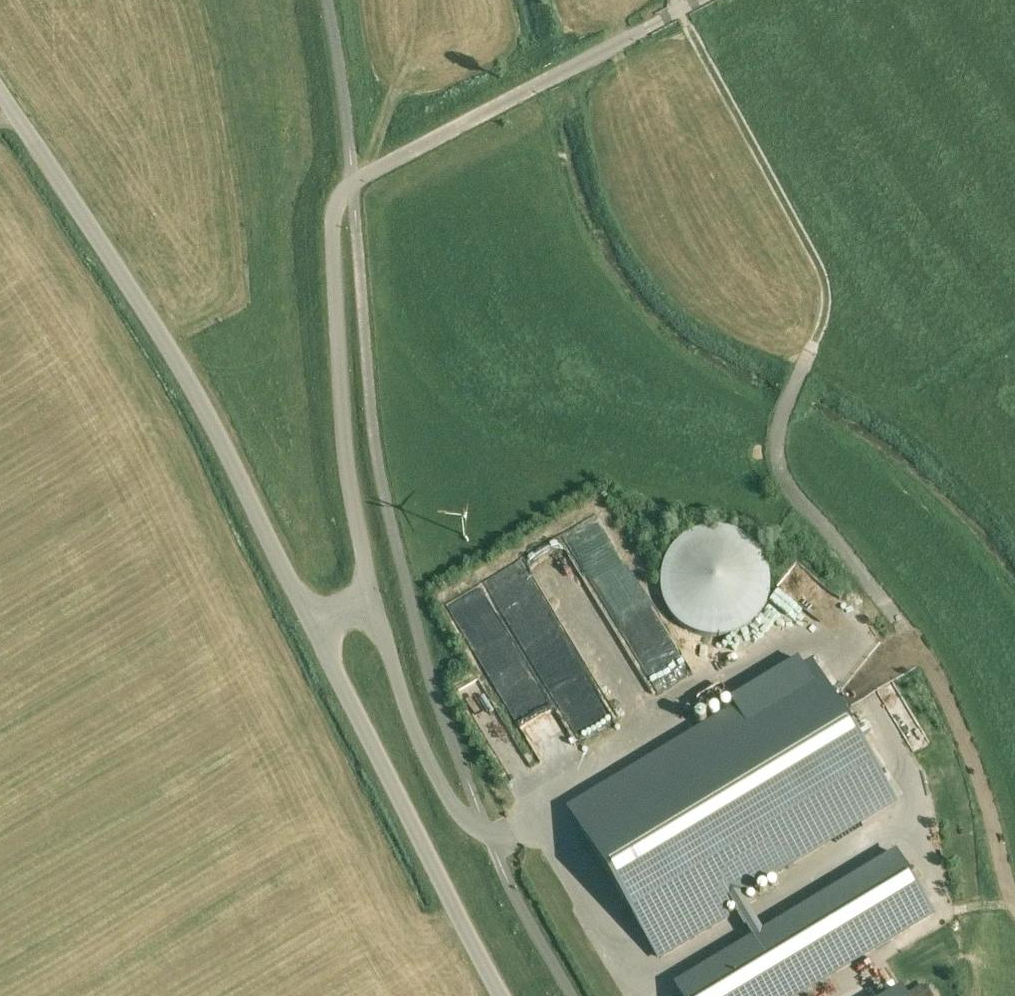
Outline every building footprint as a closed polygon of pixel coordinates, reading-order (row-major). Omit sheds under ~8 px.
[(594,502),(557,525),(584,568),(620,545),(594,502)] [(661,577),(661,588),(664,599),(668,610),(675,619),(683,627),(693,632),(704,636),(716,637),(727,636),(738,633),(748,627),(756,619),(763,610),(768,600),(770,588),(770,577),(768,566),(763,555),(756,546),(748,538),(738,533),(727,529),(716,528),(704,529),(693,532),(684,538),(675,546),(668,555),(664,565),(661,577)] [(482,569),(502,607),(537,587),(517,550),(482,569)] [(496,662),(510,681),(529,666),(515,648),(496,662)] [(814,665),(571,811),(652,945),(653,944),(661,958),(729,917),(721,903),(894,799),(814,665)] [(460,685),(476,701),(495,684),(479,667),(460,685)] [(677,986),(682,995),(793,995),(933,912),(897,854),(677,986)] [(906,995),(928,995),(922,986),(906,995)]
